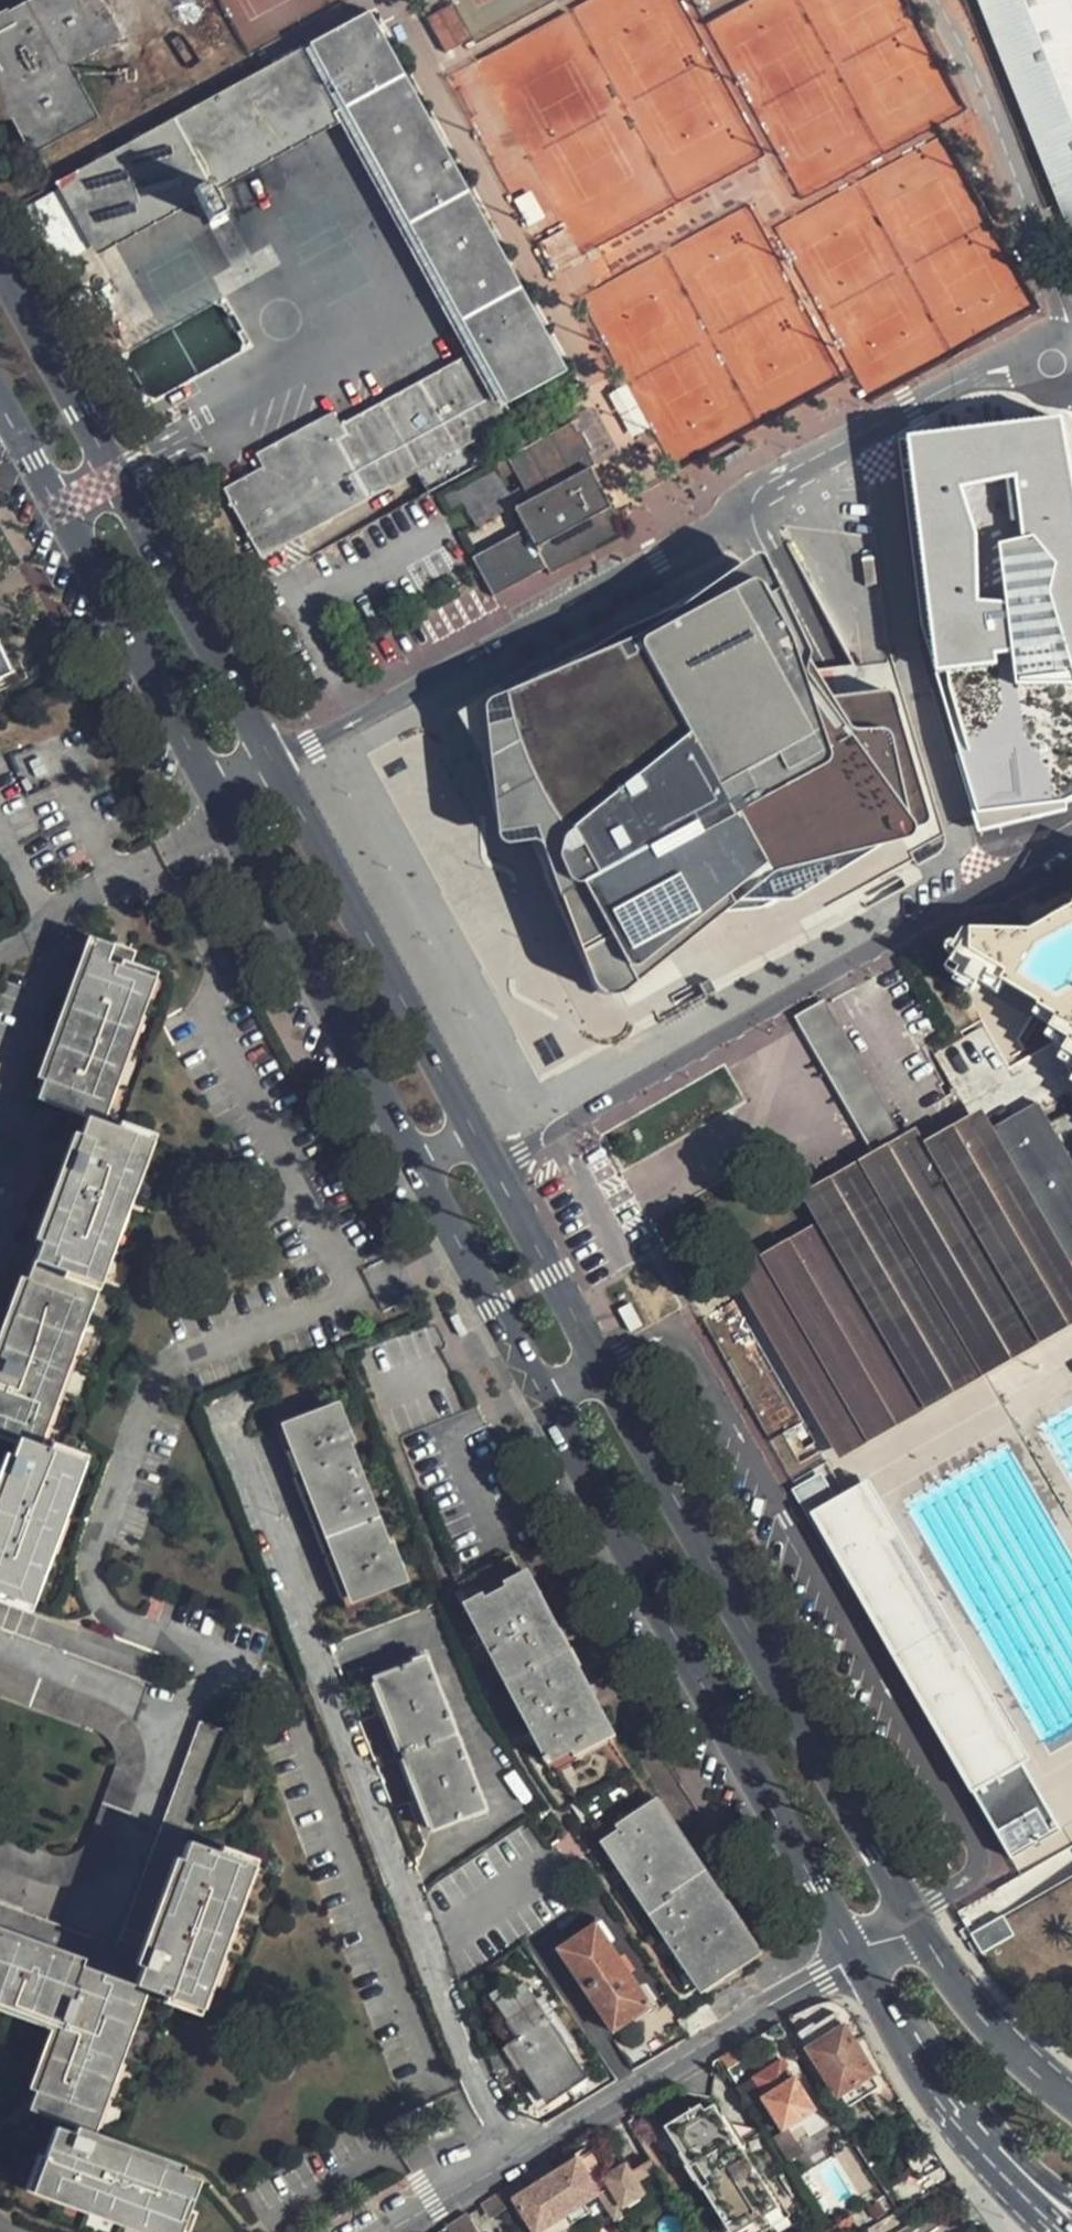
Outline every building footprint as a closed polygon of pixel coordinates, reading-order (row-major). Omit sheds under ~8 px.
[(96,118),(71,63),(120,40),(102,0),(22,0),(0,10),(0,119),(1,122),(11,117),(27,150),(96,118)] [(1071,244),(1071,0),(978,0),(1071,244)] [(450,4),(429,17),(448,50),(470,38),(450,4)] [(61,180),(95,244),(195,189),(212,221),(225,215),(209,182),(343,108),(483,360),(336,439),(325,419),(266,452),(277,472),(230,497),(260,555),(514,418),(505,403),(565,371),(368,12),(61,180)] [(27,199),(61,263),(95,244),(61,180),(27,199)] [(566,227),(543,240),(562,274),(586,260),(566,227)] [(562,274),(543,240),(539,243),(558,276),(562,274)] [(167,342),(175,356),(152,369),(165,391),(236,351),(215,314),(167,342)] [(475,558),(497,596),(549,567),(553,575),(628,533),(592,467),(598,464),(575,421),(509,458),(531,499),(516,508),(528,529),(475,558)] [(898,447),(920,631),(981,815),(1067,806),(1071,803),(1071,475),(1062,425),(898,447)] [(632,643),(478,706),(490,837),(491,845),(495,849),(501,850),(529,847),(534,850),(540,866),(583,983),(590,995),(597,1001),(605,1002),(612,1001),(620,998),(768,883),(943,848),(805,639),(755,564),(632,643)] [(6,680),(0,683),(0,696),(31,681),(0,616),(0,668),(6,680)] [(947,971),(978,991),(982,985),(1071,1039),(1071,911),(1034,932),(973,931),(947,971)] [(101,1126),(127,1133),(189,969),(112,942),(47,1107),(101,1126)] [(863,1148),(895,1132),(828,996),(796,1012),(863,1148)] [(51,1269),(126,1293),(179,1148),(127,1133),(101,1126),(51,1269)] [(14,1454),(63,1470),(126,1293),(51,1269),(22,1353),(0,1346),(0,1449),(14,1454)] [(628,1303),(616,1310),(628,1334),(641,1327),(628,1303)] [(283,1429),(314,1512),(349,1601),(400,1581),(365,1492),(334,1409),(283,1429)] [(0,1496),(0,1606),(43,1623),(95,1479),(63,1470),(14,1454),(0,1496)] [(793,1488),(800,1503),(828,1489),(820,1475),(793,1488)] [(867,1481),(831,1502),(809,1515),(851,1588),(970,1794),(972,1793),(1010,1859),(1060,1830),(1022,1764),(1028,1761),(867,1481)] [(510,1554),(452,1584),(547,1757),(587,1822),(700,1983),(752,1946),(599,1722),(510,1554)] [(370,1677),(402,1765),(428,1833),(481,1812),(451,1733),(421,1658),(370,1677)] [(102,1701),(0,1664),(0,1695),(95,1731),(112,1768),(87,1837),(50,1854),(0,1835),(0,1867),(37,1881),(109,1858),(141,1777),(102,1701)] [(184,1824),(216,1725),(198,1720),(167,1818),(184,1824)] [(260,1873),(186,1848),(144,1966),(135,1993),(165,2006),(209,2019),(260,1873)] [(118,2130),(165,2006),(135,1993),(144,1966),(0,1918),(0,2003),(71,2028),(44,2102),(118,2130)] [(656,2007),(600,1924),(561,1950),(616,2033),(656,2007)] [(518,1984),(492,2001),(515,2037),(500,2048),(535,2100),(576,2074),(518,1984)] [(799,2038),(836,2100),(876,2074),(837,2015),(799,2038)] [(744,2060),(731,2068),(749,2097),(761,2089),(782,2122),(787,2119),(794,2131),(805,2124),(808,2128),(822,2119),(813,2103),(815,2102),(795,2069),(792,2070),(783,2055),(752,2073),(744,2060)] [(729,2231),(739,2231),(781,2206),(759,2171),(742,2144),(717,2104),(697,2117),(694,2110),(666,2127),(729,2231)] [(197,2178),(54,2127),(31,2185),(160,2231),(177,2231),(197,2178)] [(742,2144),(759,2171),(768,2165),(777,2178),(790,2170),(765,2130),(742,2144)] [(618,2219),(634,2207),(630,2202),(645,2193),(633,2173),(627,2163),(611,2174),(592,2147),(577,2157),(557,2170),(551,2161),(550,2159),(528,2174),(535,2185),(526,2190),(518,2180),(507,2187),(514,2197),(536,2231),(558,2231),(553,2224),(583,2205),(601,2193),(618,2219)] [(633,2173),(645,2193),(666,2180),(658,2167),(653,2160),(633,2173)] [(491,2220),(507,2209),(498,2193),(481,2204),(491,2220)] [(587,2212),(583,2205),(553,2224),(558,2231),(587,2212)] [(469,2212),(449,2225),(453,2231),(481,2231),(469,2212)]
